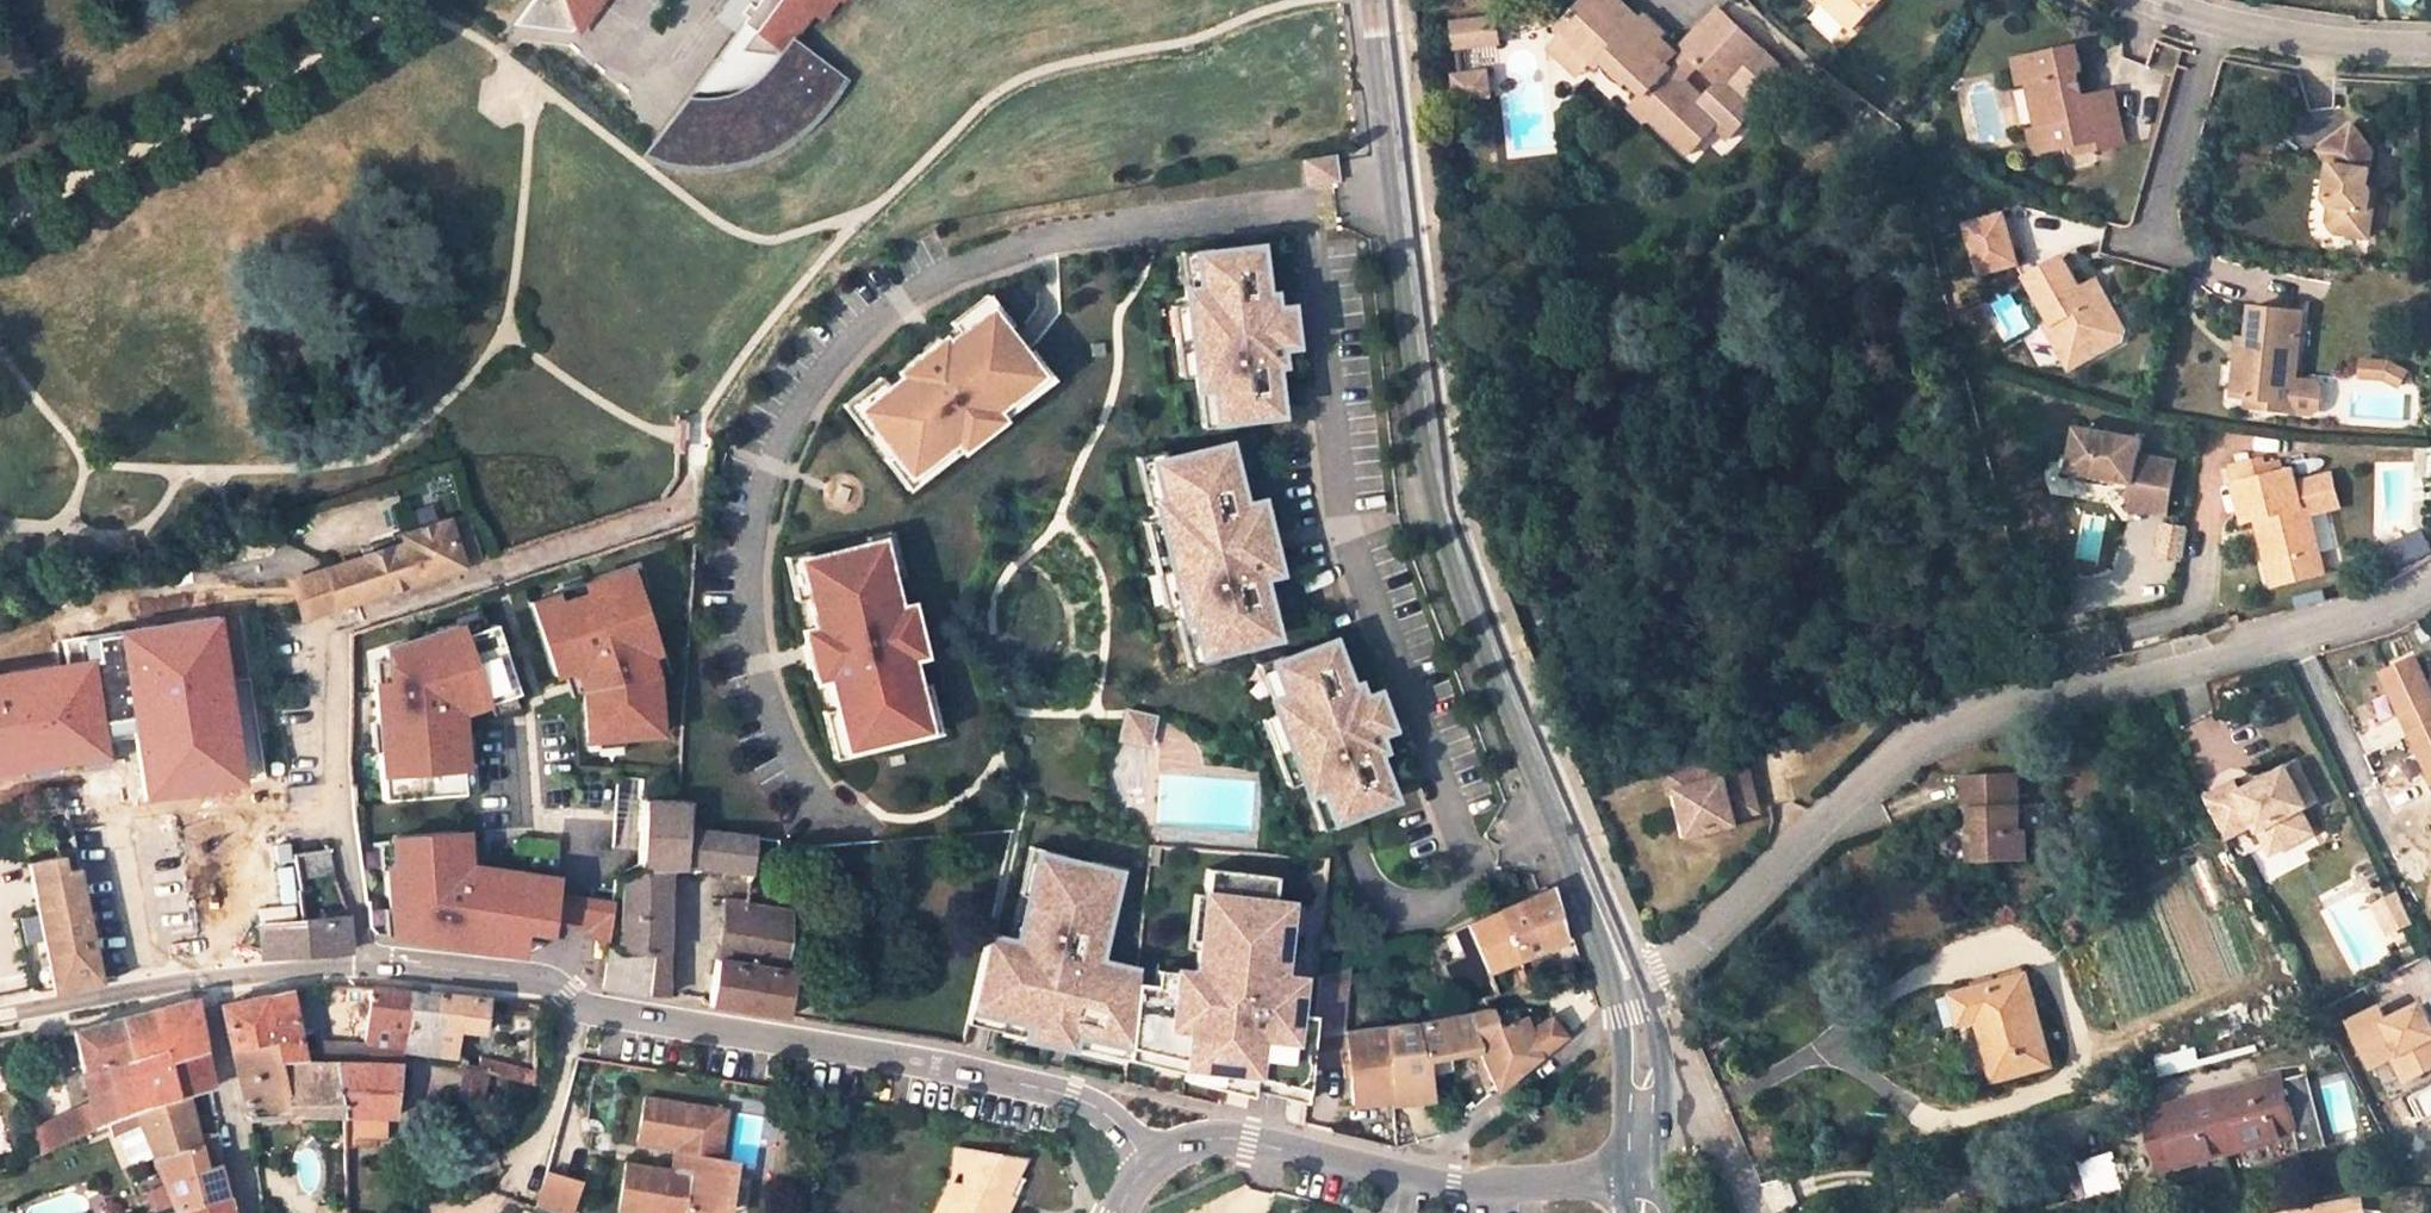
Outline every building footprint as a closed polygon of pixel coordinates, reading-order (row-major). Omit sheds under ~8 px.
[(510,23),(572,34),(594,3),(602,8),(608,0),(526,0),(510,23)] [(724,14),(743,27),(745,24),(746,25),(764,0),(734,0),(724,14)] [(746,25),(759,33),(746,52),(770,56),(778,57),(784,47),(790,50),(808,16),(819,22),(835,0),(764,0),(746,25)] [(1601,63),(1613,74),(1626,86),(1630,81),(1659,108),(1650,117),(1692,156),(1720,126),(1731,137),(1793,72),(1734,19),(1709,45),(1697,35),(1677,55),(1658,38),(1652,45),(1631,27),(1636,21),(1613,0),(1601,0),(1590,12),(1580,3),(1554,32),(1595,69),(1601,63)] [(1860,35),(1893,0),(1822,0),(1860,35)] [(1735,18),(1721,8),(1697,35),(1709,45),(1734,19),(1735,18)] [(1652,45),(1658,38),(1662,33),(1642,15),(1636,21),(1631,27),(1652,45)] [(1456,46),(1457,46),(1457,44),(1496,40),(1494,18),(1454,22),(1456,46)] [(745,24),(743,27),(721,60),(768,66),(770,56),(746,52),(759,33),(746,25),(745,24)] [(1457,46),(1460,68),(1500,64),(1497,40),(1496,40),(1457,44),(1457,46)] [(768,66),(721,60),(654,159),(677,166),(694,168),(702,168),(710,168),(717,168),(737,165),(753,160),(764,157),(772,153),(784,146),(792,141),(803,132),(816,120),(831,102),(836,96),(839,91),(842,87),(849,74),(803,50),(800,55),(790,50),(784,47),(778,57),(770,56),(768,66)] [(2040,153),(2079,147),(2100,144),(2101,149),(2131,144),(2121,92),(2091,97),(2086,73),(2091,73),(2085,48),(2021,61),(2026,85),(2034,84),(2044,130),(2036,132),(2040,153)] [(1601,63),(1595,69),(1606,81),(1613,74),(1601,63)] [(1483,73),(1454,76),(1456,100),(1485,97),(1483,73)] [(2370,187),(2364,180),(2368,152),(2347,125),(2315,150),(2322,159),(2318,197),(2325,198),(2322,223),(2329,234),(2365,237),(2370,187)] [(2079,147),(2080,152),(2101,149),(2100,144),(2079,147)] [(1331,152),(1300,157),(1303,183),(1336,177),(1331,152)] [(1980,286),(2013,277),(1999,225),(1966,233),(1980,286)] [(1194,253),(1203,252),(1202,245),(1178,248),(1183,290),(1198,288),(1194,253)] [(1203,252),(1194,253),(1198,288),(1183,290),(1185,305),(1193,372),(1195,386),(1209,385),(1213,418),(1222,417),(1274,411),(1268,362),(1276,362),(1274,346),(1273,346),(1269,309),(1268,294),(1261,295),(1255,246),(1203,252)] [(2069,338),(2075,340),(2089,367),(2122,350),(2129,337),(2109,301),(2102,306),(2091,286),(2080,292),(2064,262),(2028,282),(2053,329),(2046,332),(2053,346),(2069,338)] [(2109,301),(2099,282),(2091,286),(2102,306),(2109,301)] [(948,321),(959,329),(982,311),(997,331),(999,329),(1008,322),(985,293),(948,321)] [(2241,392),(2262,394),(2289,397),(2291,374),(2306,375),(2313,307),(2262,302),(2258,330),(2257,350),(2245,349),(2241,392)] [(1193,372),(1185,305),(1170,306),(1178,373),(1193,372)] [(1284,308),(1269,309),(1273,346),(1274,346),(1288,345),(1284,308)] [(884,387),(860,406),(873,423),(871,425),(891,452),(894,450),(908,468),(1030,375),(1015,355),(1017,353),(999,329),(997,331),(982,311),(959,329),(943,341),(898,376),(884,387)] [(887,362),(898,376),(943,341),(932,327),(887,362)] [(2258,330),(2247,329),(2245,349),(2257,350),(2258,330)] [(2069,338),(2053,346),(2070,377),(2089,367),(2075,340),(2069,338)] [(1017,353),(1015,355),(1030,375),(908,468),(894,450),(891,452),(883,457),(905,487),(913,480),(932,466),(1049,377),(1042,367),(1027,346),(1017,353)] [(2395,356),(2367,358),(2367,373),(2388,372),(2397,379),(2408,368),(2395,356)] [(2291,374),(2289,397),(2262,394),(2261,407),(2287,410),(2286,416),(2325,420),(2331,415),(2335,384),(2330,377),(2306,375),(2291,374)] [(860,406),(884,387),(877,377),(841,403),(844,410),(862,433),(871,425),(873,423),(860,406)] [(1209,385),(1195,386),(1199,426),(1223,424),(1222,417),(1213,418),(1209,385)] [(2132,506),(2170,513),(2178,460),(2144,454),(2147,431),(2081,421),(2072,473),(2136,484),(2132,506)] [(1158,455),(1146,458),(1157,497),(1142,501),(1146,516),(1170,604),(1175,619),(1189,615),(1200,653),(1212,650),(1269,634),(1252,572),(1254,571),(1235,501),(1232,501),(1215,439),(1158,455)] [(1146,458),(1158,455),(1156,450),(1130,457),(1142,501),(1157,497),(1146,458)] [(2258,539),(2264,560),(2289,552),(2292,561),(2322,553),(2311,518),(2308,506),(2302,508),(2295,482),(2291,470),(2279,474),(2277,465),(2263,469),(2260,461),(2229,470),(2246,527),(2261,523),(2265,537),(2258,539)] [(2332,472),(2295,482),(2302,508),(2308,506),(2311,518),(2343,509),(2332,472)] [(1247,497),(1235,501),(1254,571),(1267,568),(1247,497)] [(1170,604),(1146,516),(1131,520),(1156,608),(1170,604)] [(444,520),(399,534),(403,545),(373,554),(359,558),(325,568),(338,605),(460,566),(448,532),(444,520)] [(448,532),(460,566),(479,560),(467,527),(448,532)] [(864,536),(866,543),(877,540),(886,575),(898,572),(889,530),(864,536)] [(809,557),(799,559),(807,594),(814,626),(826,677),(835,709),(842,739),(867,733),(869,742),(899,734),(897,726),(921,720),(914,690),(906,658),(894,607),(886,575),(877,540),(866,543),(809,557)] [(359,558),(373,554),(370,543),(356,548),(359,558)] [(799,559),(809,557),(807,550),(784,555),(795,597),(807,594),(799,559)] [(2264,560),(2266,569),(2292,561),(2289,552),(2264,560)] [(2328,575),(2322,553),(2292,561),(2266,569),(2273,592),(2328,575)] [(305,622),(321,621),(338,605),(325,568),(291,579),(305,622)] [(558,593),(534,601),(557,673),(576,667),(584,693),(587,733),(620,730),(621,736),(662,733),(657,675),(650,654),(659,651),(639,592),(637,593),(629,570),(588,583),(590,589),(560,599),(558,593)] [(217,602),(117,615),(129,703),(140,783),(242,768),(217,602)] [(906,604),(894,607),(906,658),(918,655),(906,604)] [(87,645),(97,707),(129,703),(117,615),(74,620),(78,646),(87,645)] [(1200,653),(1189,615),(1175,619),(1187,663),(1213,655),(1212,650),(1200,653)] [(461,623),(388,647),(390,680),(377,683),(380,723),(386,723),(388,748),(382,749),(386,797),(466,791),(462,733),(468,732),(466,709),(520,692),(497,623),(464,633),(461,623)] [(826,677),(814,626),(802,629),(814,679),(826,677)] [(1279,659),(1271,662),(1282,694),(1267,700),(1272,714),(1298,777),(1304,790),(1317,785),(1330,817),(1338,814),(1384,798),(1366,752),(1373,749),(1368,732),(1357,698),(1352,684),(1345,687),(1327,641),(1279,659)] [(0,658),(0,759),(103,743),(97,707),(87,645),(78,646),(0,658)] [(1279,659),(1277,653),(1254,661),(1267,700),(1282,694),(1271,662),(1279,659)] [(2430,724),(2430,692),(2414,657),(2382,673),(2411,733),(2430,724)] [(926,687),(914,690),(921,720),(897,726),(899,734),(900,738),(936,729),(926,687)] [(1371,693),(1357,698),(1368,732),(1384,726),(1371,693)] [(842,739),(835,709),(823,712),(833,754),(870,745),(869,742),(867,733),(842,739)] [(1154,716),(1126,710),(1120,737),(1147,744),(1154,716)] [(1298,777),(1272,714),(1260,717),(1285,782),(1298,777)] [(2411,733),(2430,774),(2430,724),(2411,733)] [(1740,751),(1663,770),(1669,794),(1679,792),(1689,836),(1734,825),(1733,818),(1756,812),(1740,751)] [(2236,781),(2206,797),(2228,838),(2257,823),(2265,839),(2283,830),(2290,844),(2313,832),(2301,809),(2318,801),(2298,762),(2253,782),(2250,793),(2242,796),(2236,781)] [(1981,832),(1983,859),(2029,858),(2027,828),(2022,828),(2019,770),(1966,772),(1967,805),(1973,805),(1975,832),(1981,832)] [(1330,817),(1317,785),(1304,790),(1317,826),(1340,820),(1338,814),(1330,817)] [(645,802),(640,872),(624,881),(619,949),(619,952),(665,954),(666,867),(680,864),(752,868),(754,834),(685,829),(687,802),(645,802)] [(1973,805),(1967,805),(1969,859),(1983,859),(1981,832),(1975,832),(1973,805)] [(2265,839),(2273,854),(2290,844),(2283,830),(2265,839)] [(459,832),(390,838),(392,867),(385,867),(388,907),(395,907),(398,936),(496,951),(497,939),(523,942),(525,925),(547,928),(548,921),(552,894),(554,877),(462,863),(459,832)] [(1019,891),(1027,893),(1034,863),(1058,868),(1062,852),(1029,844),(1019,891)] [(59,856),(61,868),(75,866),(72,848),(58,851),(59,856)] [(325,852),(295,854),(297,875),(328,872),(325,852)] [(1025,945),(985,936),(970,1007),(1128,1042),(1134,984),(1136,969),(1096,960),(1100,946),(1108,948),(1116,912),(1123,882),(1098,877),(1102,861),(1062,852),(1058,868),(1034,863),(1027,893),(1020,928),(1028,930),(1025,945)] [(75,866),(61,868),(59,856),(29,863),(38,911),(53,992),(99,981),(75,866)] [(1135,869),(1102,861),(1098,877),(1123,882),(1116,912),(1125,914),(1135,869)] [(1153,986),(1134,984),(1128,1042),(1128,1044),(1188,1053),(1186,1067),(1252,1075),(1252,1077),(1307,1084),(1308,1068),(1312,1035),(1313,1019),(1293,1016),(1295,1001),(1275,999),(1277,980),(1285,906),(1270,904),(1273,878),(1206,870),(1194,975),(1175,973),(1173,988),(1153,986)] [(1551,887),(1538,892),(1464,923),(1472,943),(1461,948),(1464,954),(1441,964),(1449,983),(1453,991),(1487,978),(1484,970),(1480,962),(1512,950),(1515,957),(1564,936),(1551,887)] [(2399,893),(2375,905),(2390,934),(2413,922),(2399,893)] [(609,906),(552,894),(548,921),(590,930),(603,949),(609,906)] [(744,901),(724,899),(722,920),(742,921),(744,901)] [(786,910),(744,901),(742,921),(722,920),(719,959),(714,959),(707,1004),(785,1016),(791,971),(778,969),(786,910)] [(259,927),(261,954),(303,953),(304,954),(347,951),(344,917),(333,918),(301,922),(259,927)] [(664,997),(665,954),(619,952),(619,949),(607,948),(602,988),(664,997)] [(1480,962),(1484,970),(1515,957),(1512,950),(1480,962)] [(1317,973),(1316,983),(1313,1019),(1312,1035),(1330,1032),(1346,1030),(1364,1027),(1343,964),(1317,973)] [(1155,971),(1153,986),(1173,988),(1175,973),(1155,971)] [(1989,1050),(1996,1076),(2051,1062),(2028,976),(1960,992),(1956,993),(1963,1021),(1979,1016),(1984,1034),(1995,1032),(1998,1049),(1989,1050)] [(1297,982),(1277,980),(1275,999),(1295,1001),(1297,982)] [(403,1046),(410,991),(370,985),(365,1041),(403,1046)] [(272,1040),(278,1063),(304,1061),(289,990),(222,1004),(232,1049),(272,1040)] [(428,994),(410,991),(403,1046),(402,1050),(457,1056),(458,1028),(483,1031),(487,997),(428,991),(428,994)] [(1464,1010),(1487,1006),(1483,998),(1463,1001),(1464,1010)] [(35,1129),(43,1152),(107,1121),(153,1103),(187,1093),(210,1086),(192,999),(75,1030),(93,1104),(35,1129)] [(2350,1023),(2373,1067),(2395,1056),(2407,1079),(2430,1067),(2430,1023),(2421,1003),(2386,1021),(2379,1007),(2350,1023)] [(1382,1024),(1391,1099),(1391,1102),(1429,1097),(1423,1057),(1478,1046),(1496,1087),(1557,1038),(1549,1018),(1526,1027),(1523,1016),(1507,1023),(1502,1012),(1492,1016),(1487,1006),(1464,1010),(1465,1014),(1443,1017),(1410,1023),(1410,1019),(1382,1024)] [(1128,1042),(970,1007),(966,1023),(1126,1058),(1128,1044),(1128,1042)] [(1382,1024),(1364,1027),(1346,1030),(1352,1103),(1391,1099),(1382,1024)] [(1330,1032),(1312,1035),(1309,1061),(1308,1068),(1333,1067),(1330,1032)] [(1995,1032),(1984,1034),(1989,1050),(1998,1049),(1995,1032)] [(2332,1039),(2319,1042),(2324,1058),(2337,1055),(2332,1039)] [(332,1061),(304,1061),(278,1063),(272,1040),(232,1049),(249,1118),(278,1114),(307,1113),(336,1114),(343,1115),(332,1061)] [(1188,1053),(1128,1044),(1126,1058),(1185,1074),(1184,1081),(1249,1098),(1250,1092),(1305,1104),(1307,1084),(1252,1077),(1252,1075),(1186,1067),(1188,1053)] [(477,1070),(488,1073),(533,1084),(534,1068),(481,1055),(477,1070)] [(398,1084),(401,1063),(332,1061),(343,1115),(343,1137),(387,1138),(389,1115),(394,1114),(396,1094),(398,1084)] [(481,1104),(488,1073),(477,1070),(465,1067),(458,1099),(481,1104)] [(2283,1073),(2214,1092),(2148,1110),(2163,1170),(2297,1134),(2288,1094),(2287,1089),(2283,1073)] [(2313,1083),(2287,1089),(2288,1094),(2314,1088),(2313,1083)] [(398,1084),(396,1094),(406,1095),(407,1085),(398,1084)] [(2314,1088),(2288,1094),(2297,1134),(2302,1155),(2329,1148),(2314,1088)] [(138,1122),(174,1201),(176,1206),(224,1194),(218,1171),(217,1138),(219,1137),(220,1135),(220,1132),(196,1133),(187,1093),(153,1103),(107,1121),(113,1133),(138,1122)] [(682,1149),(677,1173),(630,1164),(622,1212),(629,1212),(690,1212),(690,1210),(709,1212),(718,1212),(732,1203),(737,1174),(730,1163),(719,1162),(726,1112),(649,1100),(641,1142),(682,1149)] [(931,1212),(1002,1212),(1011,1198),(1001,1193),(1003,1180),(1012,1181),(1022,1160),(1004,1157),(999,1159),(993,1155),(955,1146),(949,1168),(963,1170),(961,1185),(948,1182),(931,1212)] [(2083,1164),(2090,1193),(2124,1184),(2115,1151),(2082,1160),(2083,1164)] [(2090,1193),(2083,1164),(2076,1166),(2083,1195),(2090,1193)] [(537,1205),(558,1212),(572,1212),(582,1181),(547,1171),(537,1205)] [(2365,1190),(2293,1206),(2298,1212),(2369,1212),(2365,1190)] [(176,1206),(179,1212),(231,1212),(227,1193),(224,1194),(176,1206)] [(366,1199),(345,1199),(345,1205),(346,1212),(366,1212),(366,1199)] [(345,1205),(317,1210),(317,1212),(346,1212),(345,1205)]
